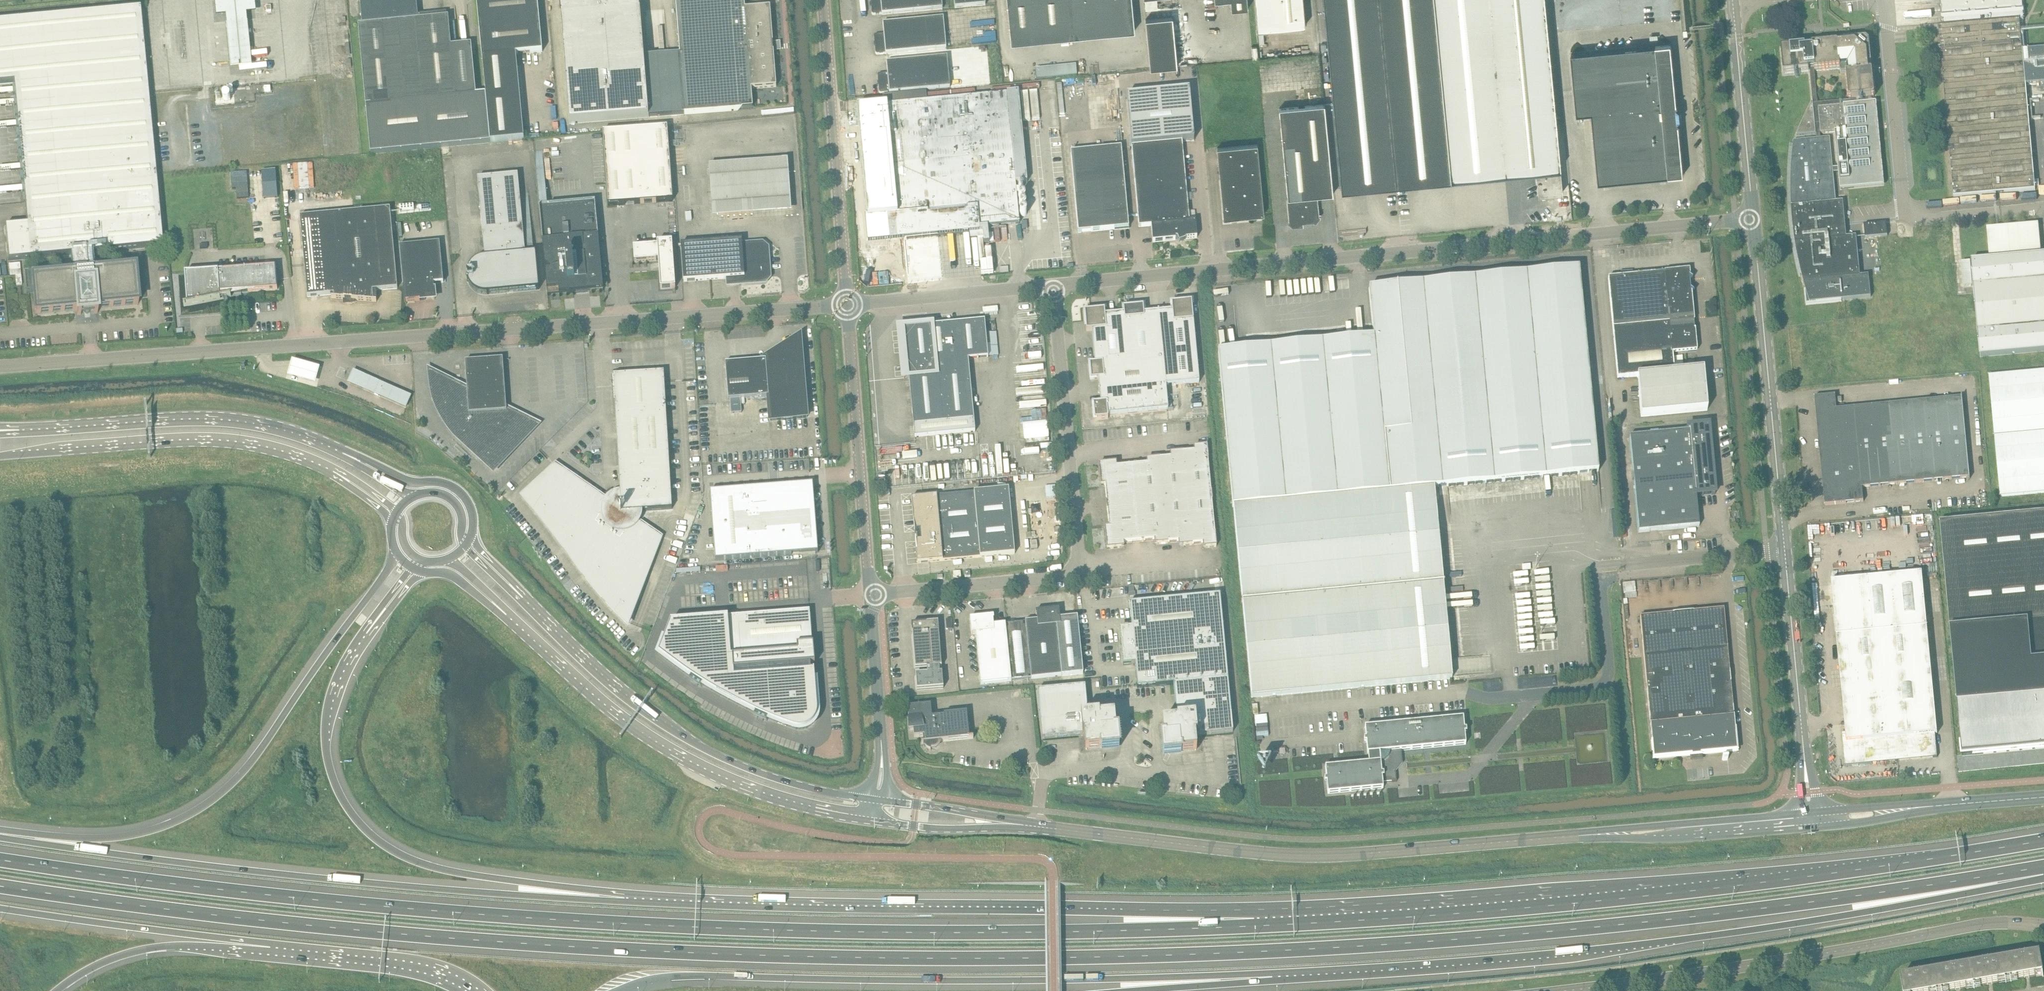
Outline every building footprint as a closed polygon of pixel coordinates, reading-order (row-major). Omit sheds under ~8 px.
[(216,14),(227,13),(230,67),(254,64),(247,11),(256,10),(255,0),(216,0),(216,14)] [(486,94),(476,95),(471,44),(451,46),(448,16),(418,19),(417,0),(380,0),(361,2),(361,0),(360,0),(362,20),(362,25),(358,25),(371,154),(490,143),(486,94)] [(516,54),(542,51),(538,1),(538,0),(477,0),(482,57),(486,94),(490,143),(524,139),(516,54)] [(676,4),(680,54),(644,57),(647,101),(649,117),(684,114),(738,110),(738,109),(753,107),(751,88),(766,87),(776,86),(770,7),(745,8),(744,0),(676,0),(676,4)] [(872,13),(872,14),(874,14),(882,14),(943,9),(942,0),(871,0),(872,13)] [(1135,31),(1132,0),(1007,0),(1011,43),(1135,31)] [(1215,2),(1231,0),(1232,10),(1248,8),(1247,0),(1214,0),(1215,2)] [(1306,26),(1303,0),(1254,0),(1257,30),(1306,26)] [(1560,167),(1544,0),(1323,0),(1341,190),(1536,171),(1538,195),(1562,193),(1560,167)] [(1943,27),(1939,27),(1954,197),(2035,190),(2020,21),(2024,20),(2022,0),(1941,0),(1943,27)] [(13,82),(27,225),(5,227),(8,260),(71,254),(72,274),(32,278),(36,314),(77,310),(77,315),(98,313),(97,308),(138,304),(135,268),(95,272),(93,252),(162,246),(140,9),(0,22),(0,84),(13,82)] [(640,11),(561,17),(569,123),(648,117),(644,56),(640,11)] [(1173,16),(1146,19),(1151,69),(1178,66),(1173,16)] [(884,34),(876,34),(874,35),(874,36),(875,52),(876,54),(878,54),(886,53),(886,54),(946,48),(943,17),(883,23),(884,34)] [(1813,101),(1797,135),(1816,134),(1817,138),(1794,141),(1793,145),(1791,177),(1791,195),(1793,231),(1796,249),(1798,256),(1804,282),(1806,290),(1807,303),(1844,299),(1871,297),(1869,275),(1860,276),(1856,236),(1855,236),(1847,237),(1843,201),(1836,202),(1833,172),(1839,171),(1839,167),(1833,168),(1830,137),(1821,138),(1821,133),(1836,132),(1846,131),(1847,130),(1845,109),(1844,105),(1844,104),(1855,103),(1864,103),(1864,104),(1872,103),(1872,96),(1874,96),(1875,95),(1872,71),(1871,71),(1870,71),(1869,65),(1867,43),(1866,42),(1855,43),(1838,45),(1838,43),(1837,43),(1813,45),(1813,46),(1813,48),(1807,48),(1807,46),(1806,45),(1782,48),(1784,73),(1785,73),(1809,71),(1810,70),(1810,71),(1813,101)] [(1679,125),(1680,124),(1678,122),(1681,119),(1680,110),(1677,108),(1678,105),(1677,105),(1671,45),(1571,54),(1577,115),(1592,113),(1599,183),(1683,175),(1679,125)] [(887,73),(879,73),(878,74),(878,75),(879,91),(880,93),(881,93),(889,92),(889,93),(950,87),(947,56),(886,62),(887,73)] [(1076,63),(1036,67),(1037,78),(1077,74),(1076,63)] [(1182,141),(1194,140),(1189,90),(1127,96),(1138,216),(1139,226),(1151,225),(1153,242),(1175,239),(1175,237),(1179,237),(1180,240),(1185,238),(1185,239),(1197,237),(1195,221),(1189,221),(1182,141)] [(877,105),(857,107),(867,216),(865,216),(867,242),(906,238),(938,235),(970,232),(970,237),(983,236),(983,237),(984,243),(989,242),(988,226),(1020,223),(1016,183),(1027,182),(1018,91),(1007,92),(927,100),(907,102),(877,105)] [(1317,196),(1333,194),(1324,104),(1279,108),(1287,198),(1289,220),(1289,221),(1290,220),(1296,225),(1303,224),(1303,223),(1316,222),(1319,217),(1317,196)] [(1846,131),(1836,132),(1839,167),(1839,171),(1841,191),(1882,187),(1875,106),(1845,109),(1847,130),(1847,131),(1846,131)] [(603,132),(608,205),(673,201),(667,127),(603,132)] [(1264,214),(1257,144),(1217,148),(1223,218),(1236,217),(1236,219),(1248,218),(1248,216),(1264,214)] [(1070,152),(1078,232),(1129,227),(1121,147),(1070,152)] [(790,212),(788,159),(708,163),(711,215),(790,212)] [(1133,168),(1132,160),(1123,161),(1125,169),(1133,168)] [(276,170),(262,171),(264,199),(278,198),(276,170)] [(247,172),(231,172),(232,188),(247,187),(247,172)] [(469,269),(468,274),(467,274),(467,281),(468,281),(470,285),(473,289),(477,292),(482,294),(487,294),(539,289),(536,253),(525,254),(518,175),(478,178),(485,257),(480,258),(475,260),(471,264),(469,269)] [(548,295),(604,290),(595,202),(539,207),(548,295)] [(300,216),(306,286),(307,296),(334,294),(334,297),(332,297),(331,298),(345,299),(345,301),(352,302),(352,299),(377,301),(374,300),(373,290),(397,288),(390,208),(300,216)] [(670,213),(658,214),(660,235),(672,234),(670,213)] [(1865,238),(1888,235),(1886,222),(1864,225),(1865,238)] [(1980,356),(2043,350),(2043,258),(2041,258),(2038,224),(1987,229),(1990,259),(1972,261),(1980,356)] [(681,244),(683,271),(684,281),(729,278),(729,283),(765,281),(769,276),(767,248),(762,244),(742,245),(742,240),(732,241),(681,244)] [(660,289),(675,288),(672,241),(657,243),(657,245),(633,247),(634,262),(658,261),(660,289)] [(444,283),(443,273),(440,242),(400,246),(399,245),(405,302),(405,301),(425,299),(425,294),(435,294),(434,283),(444,283)] [(16,286),(22,285),(20,263),(9,264),(10,276),(15,276),(16,286)] [(220,298),(219,294),(278,289),(276,267),(185,273),(186,291),(187,305),(184,306),(231,297),(231,296),(220,298)] [(1373,336),(1218,351),(1251,698),(1452,679),(1434,488),(1598,472),(1579,268),(1369,288),(1373,336)] [(1664,272),(1608,278),(1618,378),(1637,376),(1641,416),(1707,410),(1704,370),(1674,373),(1673,352),(1696,350),(1691,292),(1694,292),(1691,289),(1690,282),(1693,279),(1690,277),(1689,269),(1664,272)] [(1144,311),(1143,306),(1123,308),(1124,313),(1105,315),(1105,309),(1085,311),(1086,331),(1092,330),(1095,363),(1090,364),(1091,378),(1096,377),(1096,379),(1104,378),(1106,402),(1099,403),(1099,405),(1093,405),(1095,419),(1108,418),(1108,415),(1168,409),(1166,386),(1199,382),(1191,301),(1173,303),(1174,308),(1172,309),(1173,316),(1146,318),(1146,311),(1144,311)] [(913,425),(974,419),(968,359),(988,357),(985,320),(904,328),(908,364),(907,364),(908,377),(909,377),(913,425)] [(770,420),(797,418),(807,417),(800,336),(765,357),(765,359),(725,363),(728,399),(768,396),(770,420)] [(322,367),(292,359),(287,377),(317,385),(322,367)] [(450,427),(456,435),(494,470),(536,424),(507,410),(503,359),(465,361),(467,390),(431,372),(433,386),(436,398),(440,409),(444,418),(450,427)] [(1989,375),(2001,496),(2043,492),(2043,370),(1989,375)] [(608,496),(605,499),(556,465),(524,495),(535,508),(550,527),(566,548),(582,569),(594,586),(608,601),(619,613),(628,623),(661,537),(639,522),(641,519),(642,515),(643,510),(672,509),(664,372),(613,375),(620,491),(616,491),(612,493),(608,496)] [(385,385),(380,382),(375,393),(380,396),(385,385)] [(1825,505),(1855,502),(1864,501),(1862,487),(1969,477),(1969,479),(1970,479),(1962,395),(1961,395),(1962,397),(1837,409),(1836,395),(1815,397),(1825,505)] [(1688,431),(1630,436),(1639,532),(1699,526),(1696,496),(1715,494),(1712,463),(1710,463),(1709,453),(1711,453),(1709,425),(1688,427),(1688,431)] [(1116,462),(1112,463),(1099,464),(1101,485),(1105,485),(1109,527),(1105,528),(1107,549),(1124,547),(1124,543),(1154,540),(1155,544),(1179,542),(1179,546),(1203,544),(1203,548),(1216,546),(1212,500),(1211,492),(1208,456),(1207,446),(1194,447),(1194,451),(1170,453),(1171,458),(1147,460),(1147,464),(1116,467),(1116,462)] [(818,550),(816,550),(811,486),(813,486),(813,483),(811,484),(811,486),(778,488),(778,486),(770,487),(771,489),(755,490),(754,488),(710,491),(715,560),(792,554),(792,552),(816,550),(816,552),(818,552),(818,550)] [(922,497),(912,498),(915,531),(920,530),(921,540),(916,541),(918,563),(928,562),(1015,554),(1009,489),(922,497)] [(1940,521),(1950,629),(1957,705),(2043,697),(2043,512),(1940,521)] [(1922,573),(1842,581),(1832,582),(1846,733),(1842,733),(1845,766),(1872,763),(1872,759),(1933,753),(1933,757),(1937,757),(1935,733),(1937,733),(1922,573)] [(1624,582),(1625,597),(1637,596),(1635,581),(1624,582)] [(1129,603),(1137,688),(1174,684),(1177,720),(1162,722),(1164,737),(1162,737),(1164,755),(1181,754),(1181,752),(1197,750),(1195,735),(1233,732),(1220,595),(1129,603)] [(1026,629),(1006,631),(1007,633),(1011,681),(1032,679),(1062,676),(1083,673),(1077,616),(1060,618),(1059,609),(1036,611),(1036,615),(1037,615),(1038,620),(1025,622),(1026,629)] [(1640,617),(1652,742),(1653,759),(1737,751),(1724,609),(1640,617)] [(817,717),(818,711),(814,670),(811,671),(810,661),(811,661),(811,655),(810,655),(810,652),(813,652),(810,611),(671,621),(659,653),(667,659),(675,666),(683,671),(691,677),(690,679),(693,681),(694,680),(699,684),(698,684),(701,686),(703,684),(711,690),(720,695),(728,699),(746,708),(756,713),(755,715),(758,716),(764,718),(764,719),(767,720),(768,719),(777,722),(787,726),(796,729),(801,729),(806,728),(811,725),(815,721),(817,717)] [(994,616),(970,618),(971,628),(972,634),(976,634),(981,684),(1011,681),(1007,633),(1006,631),(1006,624),(994,625),(993,622),(994,622),(994,616)] [(915,669),(927,668),(927,673),(916,674),(917,690),(943,688),(942,672),(940,673),(939,667),(942,667),(938,622),(912,624),(915,669)] [(1038,690),(1042,739),(1084,735),(1086,750),(1101,748),(1101,750),(1119,748),(1117,730),(1116,730),(1114,715),(1099,717),(1099,715),(1088,716),(1085,686),(1038,690)] [(1957,705),(1962,756),(2043,748),(2043,697),(1957,705)] [(938,744),(939,742),(973,738),(973,737),(969,738),(967,712),(944,714),(944,716),(932,717),(931,705),(908,707),(910,730),(914,730),(914,737),(925,736),(926,743),(926,745),(928,747),(931,748),(930,750),(931,750),(931,748),(934,748),(937,747),(938,744)] [(1466,744),(1466,742),(1463,717),(1365,727),(1368,763),(1325,767),(1328,793),(1383,788),(1383,783),(1396,781),(1395,768),(1399,764),(1402,763),(1401,750),(1466,744)] [(2039,954),(2039,955),(2005,961),(2008,980),(2042,974),(2043,976),(2043,975),(2043,974),(2040,954),(2039,954)] [(2008,980),(2005,961),(1971,967),(1974,986),(2008,980)] [(1971,967),(1936,973),(1939,990),(1944,990),(1974,986),(1971,967)] [(1901,978),(1903,990),(1939,990),(1936,973),(1902,979),(1902,978),(1901,978)]
